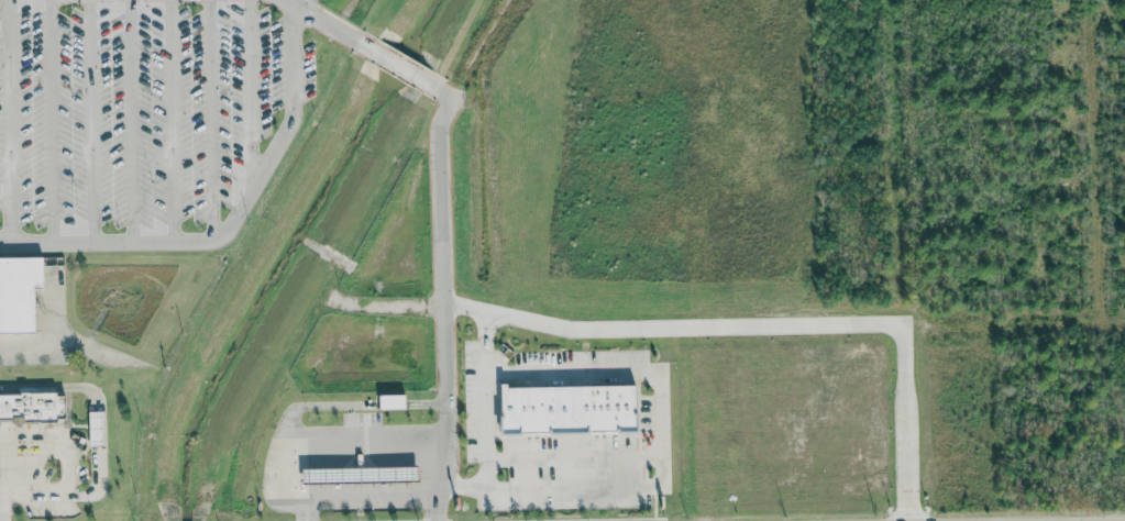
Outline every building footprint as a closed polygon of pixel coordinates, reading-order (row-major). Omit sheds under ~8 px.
[(0,258),(0,290),(1,290),(1,333),(38,333),(37,289),(46,289),(45,257),(0,258)] [(639,385),(512,388),(512,384),(504,384),(505,433),(640,431),(639,385)] [(379,392),(380,412),(410,412),(411,391),(379,392)] [(0,392),(0,420),(66,423),(64,395),(0,392)] [(89,412),(90,446),(104,446),(103,411),(89,412)] [(302,488),(301,473),(419,470),(419,486),(302,488)]
